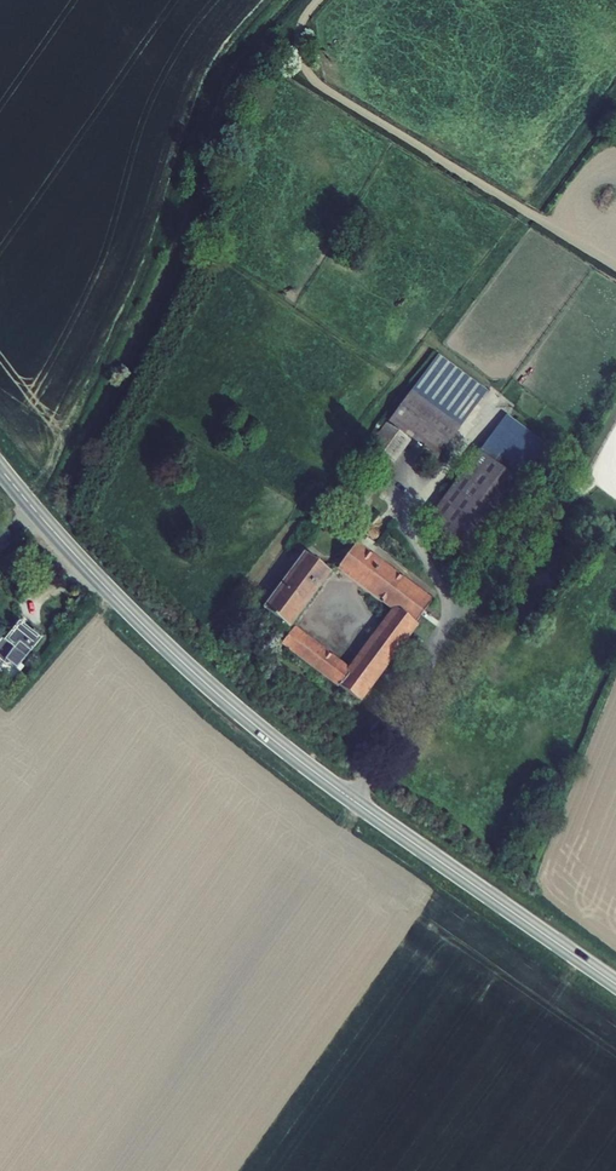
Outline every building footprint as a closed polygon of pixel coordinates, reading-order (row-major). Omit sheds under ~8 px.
[(437,355),(410,392),(460,428),(487,392),(437,355)] [(460,428),(410,392),(389,421),(438,457),(460,428)] [(506,415),(479,451),(528,488),(555,451),(506,415)] [(376,435),(377,437),(370,447),(392,464),(410,440),(387,424),(379,434),(377,433),(376,435)] [(479,451),(424,525),(473,561),(528,488),(479,451)] [(352,470),(346,479),(369,495),(375,487),(352,470)] [(17,540),(5,524),(0,528),(0,553),(17,540)] [(396,609),(385,623),(404,638),(431,602),(354,544),(339,566),(396,609)] [(25,551),(0,570),(0,571),(6,579),(31,559),(25,551)] [(305,553),(263,609),(289,628),(331,572),(305,553)] [(7,658),(19,668),(43,637),(33,629),(31,633),(19,623),(5,641),(14,649),(7,658)] [(397,647),(404,638),(385,623),(377,634),(397,647)] [(357,701),(397,647),(377,634),(349,672),(292,629),(281,644),(357,701)] [(14,649),(5,641),(0,647),(0,653),(7,658),(14,649)]
